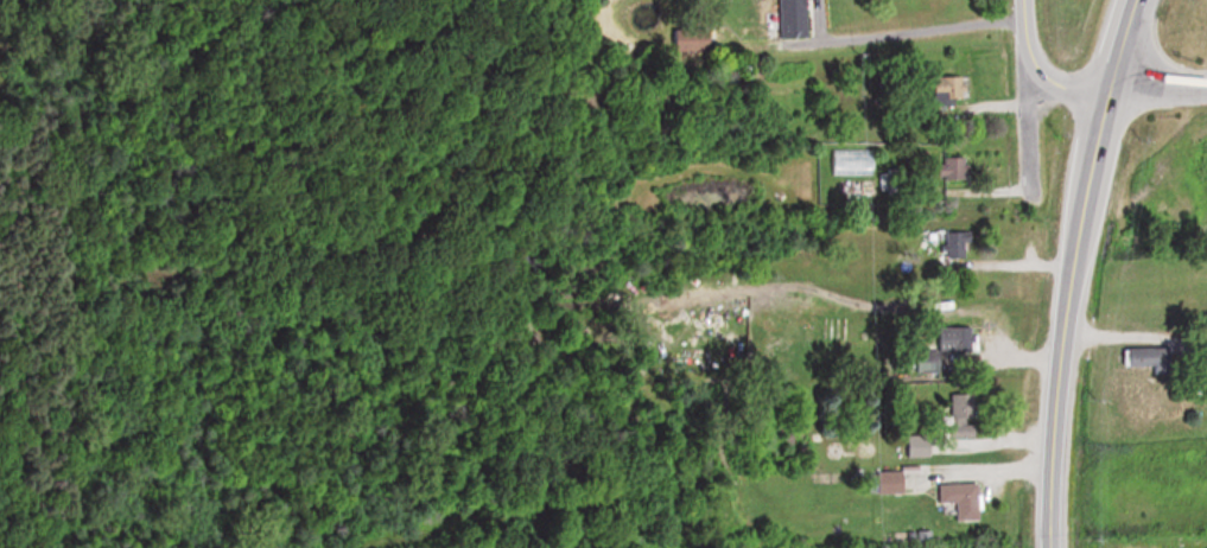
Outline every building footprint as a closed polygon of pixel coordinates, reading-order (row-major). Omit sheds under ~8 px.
[(783,36),(812,35),(811,0),(782,0),(783,36)] [(715,50),(715,29),(677,29),(677,50),(715,50)] [(931,96),(969,96),(969,77),(931,77),(931,96)] [(968,157),(942,157),(942,178),(968,178),(968,157)] [(888,194),(911,194),(911,168),(888,168),(888,194)] [(837,199),(878,199),(878,178),(837,178),(837,199)] [(966,237),(945,237),(945,254),(966,254),(966,237)] [(979,332),(946,332),(946,350),(979,350),(979,332)] [(1128,366),(1164,366),(1164,347),(1128,347),(1128,366)] [(982,482),(941,484),(942,505),(958,504),(959,521),(984,520),(982,482)]
